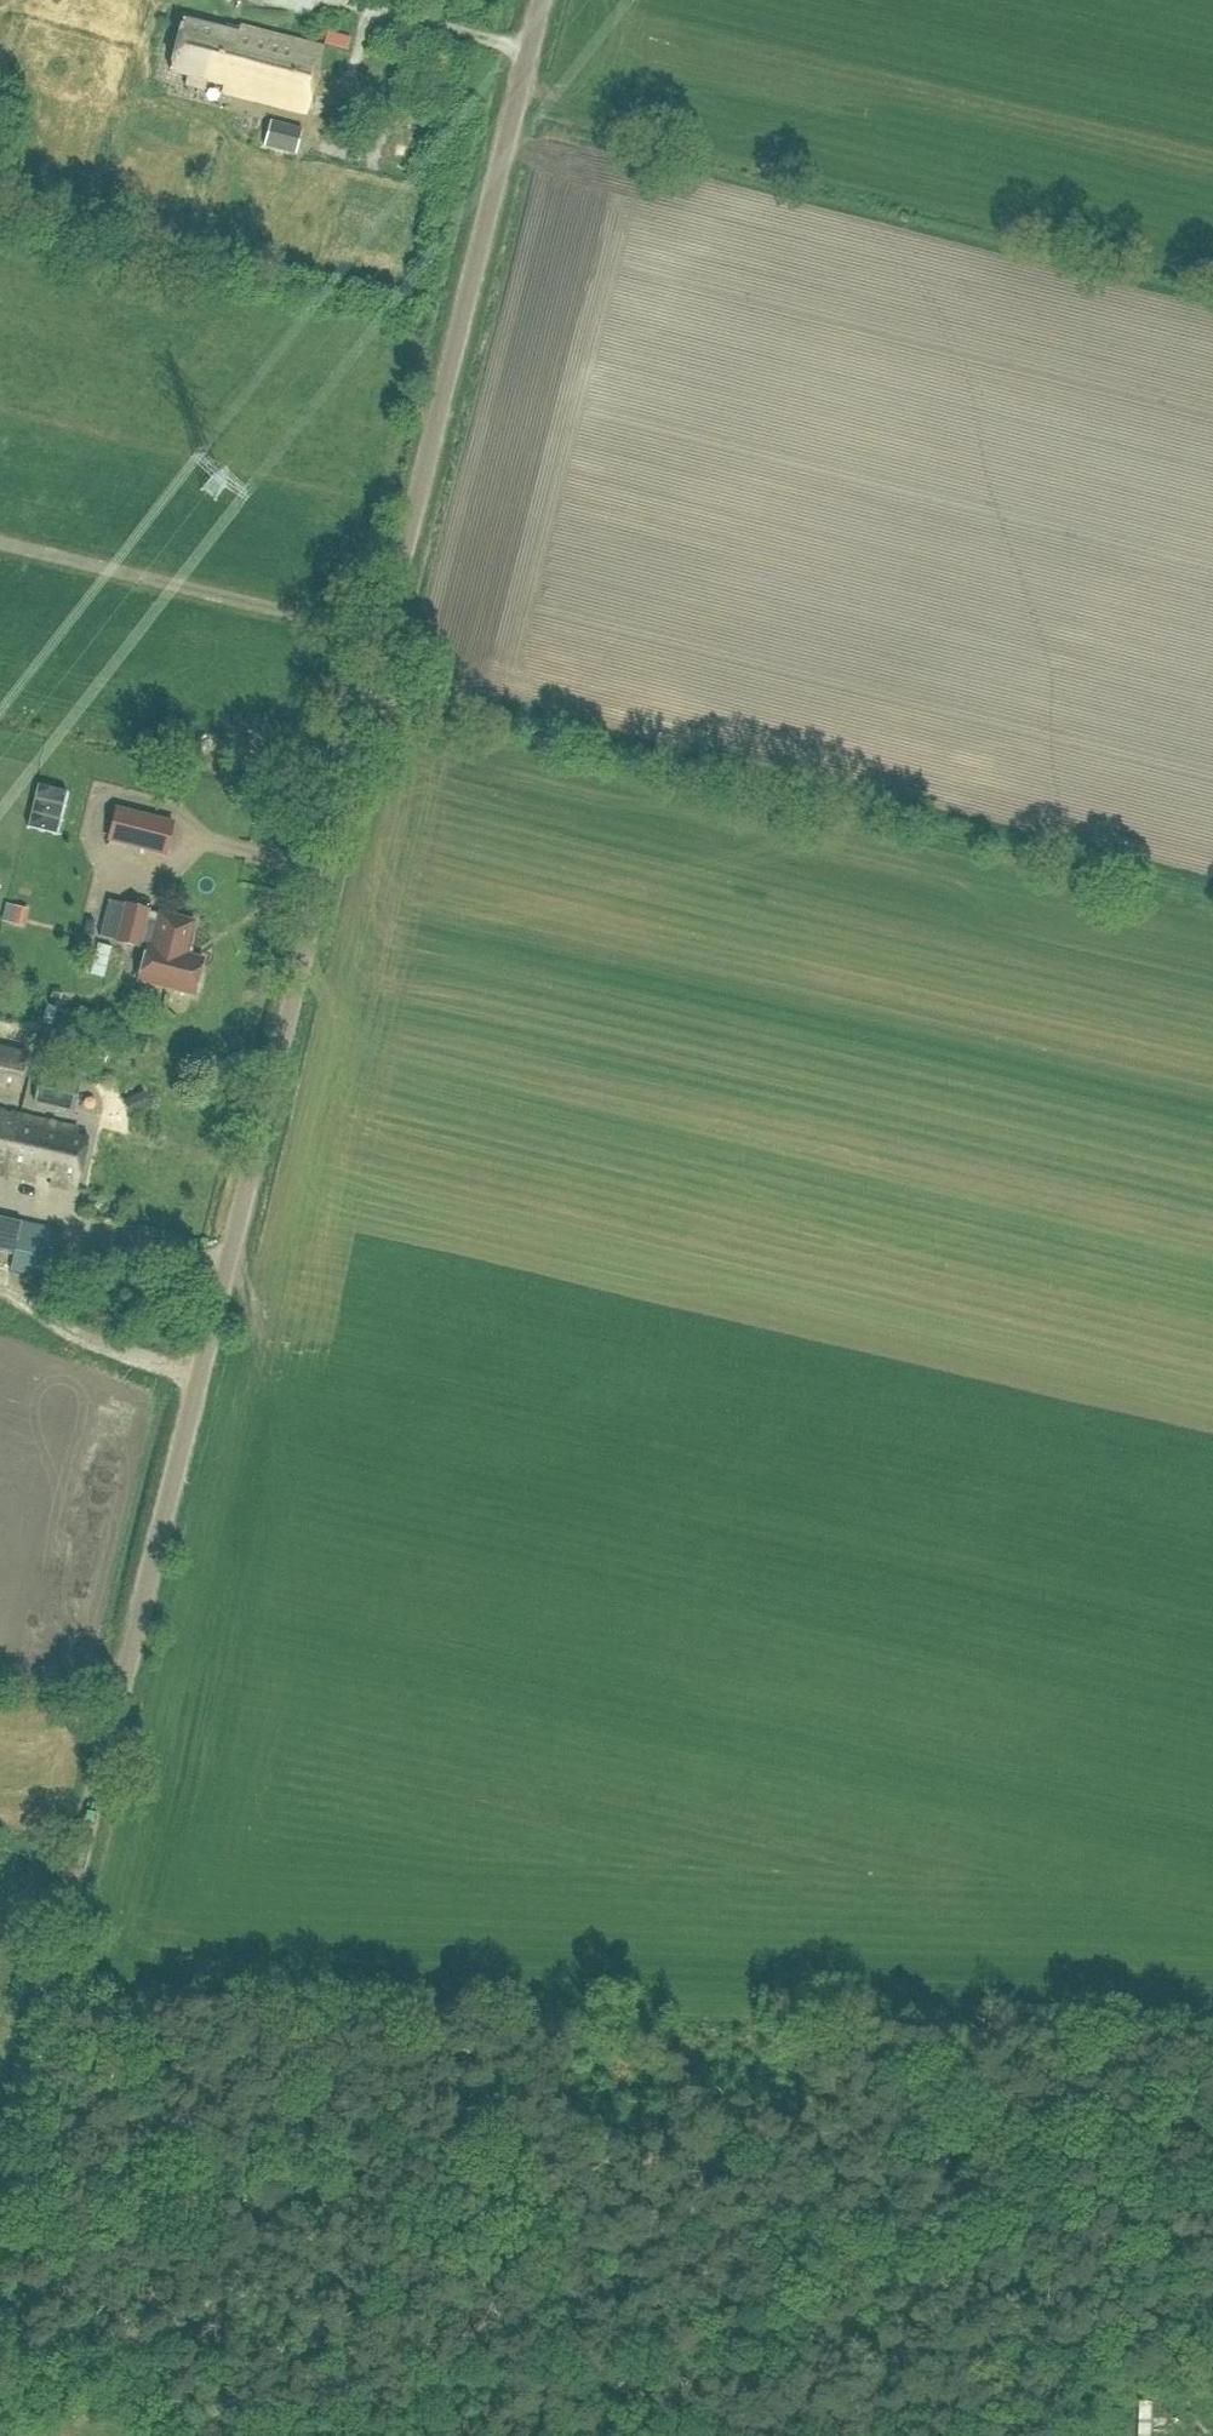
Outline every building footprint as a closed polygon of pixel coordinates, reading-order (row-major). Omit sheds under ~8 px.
[(305,112),(321,47),(240,27),(238,33),(185,20),(172,72),(187,75),(185,85),(205,90),(207,80),(225,85),(223,91),(305,112)] [(293,153),(300,127),(267,120),(261,145),(293,153)] [(107,840),(164,854),(171,823),(115,809),(107,840)] [(108,900),(99,937),(116,942),(125,905),(108,900)] [(149,910),(125,904),(125,905),(116,942),(145,949),(137,982),(193,996),(195,990),(198,991),(201,976),(198,975),(202,959),(186,954),(194,921),(158,912),(156,921),(147,919),(149,910)] [(0,1048),(0,1089),(16,1093),(25,1054),(0,1048)] [(67,1114),(75,1083),(35,1074),(29,1106),(67,1114)] [(75,1192),(87,1139),(75,1136),(77,1129),(0,1111),(0,1175),(75,1192)] [(21,1222),(13,1255),(11,1265),(49,1274),(58,1231),(21,1222)] [(1162,2404),(1145,2403),(1145,2435),(1161,2435),(1162,2404)] [(156,2407),(132,2407),(131,2417),(156,2416),(156,2407)]
